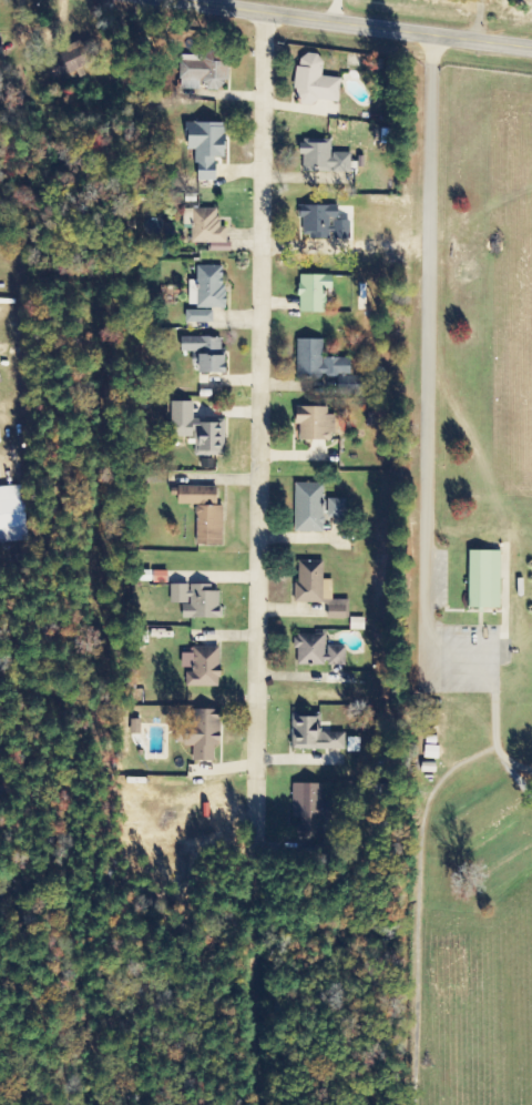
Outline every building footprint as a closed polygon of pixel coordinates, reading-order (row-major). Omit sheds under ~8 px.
[(83,69),(99,61),(90,40),(53,56),(63,81),(84,72),(83,69)] [(341,79),(321,77),(323,57),(299,54),(294,103),(315,105),(316,101),(339,103),(341,79)] [(180,89),(203,90),(203,91),(222,92),(222,82),(229,83),(230,59),(182,57),(180,89)] [(216,182),(217,158),(225,158),(226,124),(188,123),(187,150),(197,151),(196,182),(216,182)] [(351,154),(332,154),(332,140),(302,141),(302,173),(333,172),(333,173),(351,173),(351,154)] [(299,206),(299,219),(304,219),(304,240),(331,240),(350,240),(350,221),(339,221),(339,206),(299,206)] [(211,254),(229,253),(229,227),(219,228),(219,210),(184,210),(184,226),(192,226),(192,244),(210,244),(211,254)] [(325,314),(325,290),(333,291),(333,277),(300,276),(299,313),(325,314)] [(213,324),(213,311),(186,311),(186,324),(213,324)] [(200,374),(225,374),(224,337),(182,338),(183,353),(197,352),(197,365),(200,365),(200,374)] [(297,379),(322,379),(322,377),(338,377),(338,394),(364,394),(364,377),(351,377),(351,359),(323,359),(323,341),(297,341),(297,379)] [(194,403),(172,403),(173,438),(195,437),(195,455),(224,455),(224,420),(194,420),(194,403)] [(335,416),(328,416),(328,409),(297,408),(297,425),(301,425),(300,441),(334,442),(335,416)] [(295,533),(324,534),(324,485),(296,484),(295,533)] [(29,541),(23,486),(0,488),(0,544),(29,541)] [(197,506),(197,546),(224,546),(224,507),(218,507),(218,487),(179,487),(179,506),(197,506)] [(346,500),(329,500),(329,518),(345,519),(346,500)] [(502,609),(501,552),(468,552),(469,610),(502,609)] [(333,601),(333,581),(324,581),(324,562),(299,562),(299,584),(294,584),(294,604),(329,604),(329,620),(348,620),(348,601),(333,601)] [(184,605),(183,619),(220,620),(221,593),(208,592),(208,586),(171,585),(171,605),(184,605)] [(365,631),(365,619),(351,618),(350,631),(365,631)] [(297,667),(346,666),(346,647),(325,648),(325,635),(297,635),(297,667)] [(219,648),(195,648),(195,655),(183,655),(183,669),(190,669),(191,687),(220,687),(219,648)] [(214,762),(214,745),(221,745),(221,711),(194,711),(194,736),(178,736),(178,747),(193,747),(193,762),(214,762)] [(346,751),(346,734),(320,733),(320,714),(293,714),(292,750),(346,751)] [(131,736),(141,736),(141,721),(131,720),(131,736)] [(360,738),(347,738),(347,753),(360,754),(360,738)] [(323,785),(295,785),(294,829),(322,829),(323,785)]
